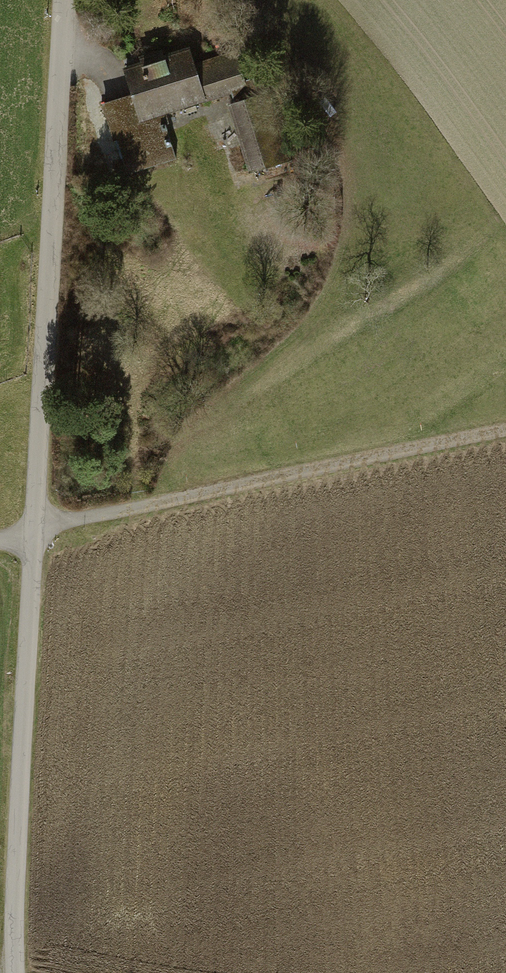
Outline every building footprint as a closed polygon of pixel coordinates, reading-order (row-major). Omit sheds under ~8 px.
[(106,115),(125,173),(168,159),(154,115),(222,93),(248,172),(282,161),(254,76),(240,81),(231,53),(190,66),(184,48),(118,70),(130,108),(106,115)]
